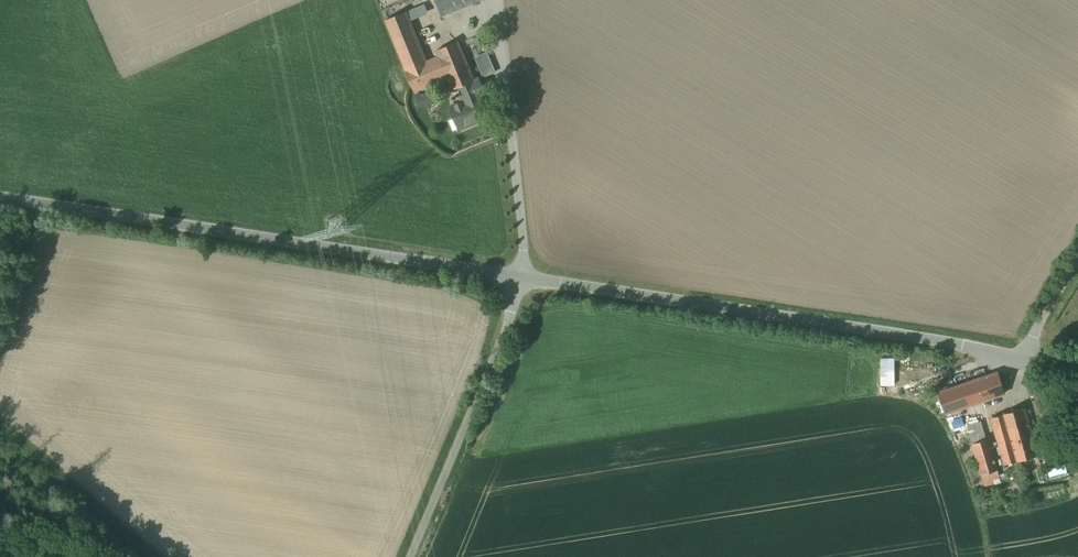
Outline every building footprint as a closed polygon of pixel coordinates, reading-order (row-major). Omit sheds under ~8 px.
[(441,16),(482,0),(435,0),(441,16)] [(406,12),(385,20),(406,70),(405,71),(414,91),(448,77),(453,90),(461,86),(474,81),(458,42),(437,51),(439,57),(426,62),(406,12)] [(487,53),(475,58),(483,76),(494,72),(487,53)] [(467,100),(450,108),(460,129),(489,117),(481,96),(485,94),(481,86),(476,88),(474,81),(461,86),(467,100)] [(437,106),(436,94),(420,95),(421,107),(437,106)] [(877,385),(891,386),(891,358),(878,358),(877,385)] [(945,415),(1006,394),(998,371),(937,392),(945,415)] [(1008,435),(1030,428),(1024,408),(1003,414),(1003,415),(991,418),(1004,465),(1016,461),(1008,435)] [(950,430),(962,426),(959,418),(947,422),(950,430)] [(979,422),(964,425),(968,441),(983,438),(979,422)] [(1038,456),(1030,428),(1008,435),(1016,461),(1016,462),(1038,456)] [(988,441),(970,445),(981,487),(999,483),(988,441)] [(1045,470),(1046,478),(1064,476),(1063,467),(1045,470)]
